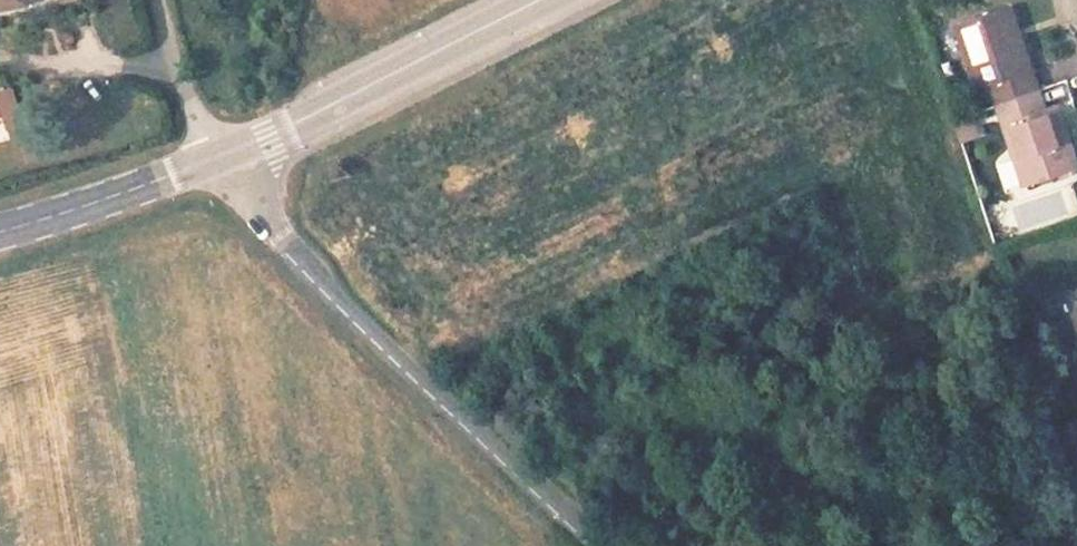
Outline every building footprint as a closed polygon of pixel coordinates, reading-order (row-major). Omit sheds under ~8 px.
[(33,13),(30,0),(0,0),(0,19),(33,13)] [(998,103),(1037,90),(1009,6),(957,24),(979,88),(991,84),(998,103)] [(1044,109),(1037,90),(998,103),(1028,187),(1076,169),(1076,164),(1056,105),(1044,109)] [(961,145),(981,136),(971,114),(951,123),(961,145)]
